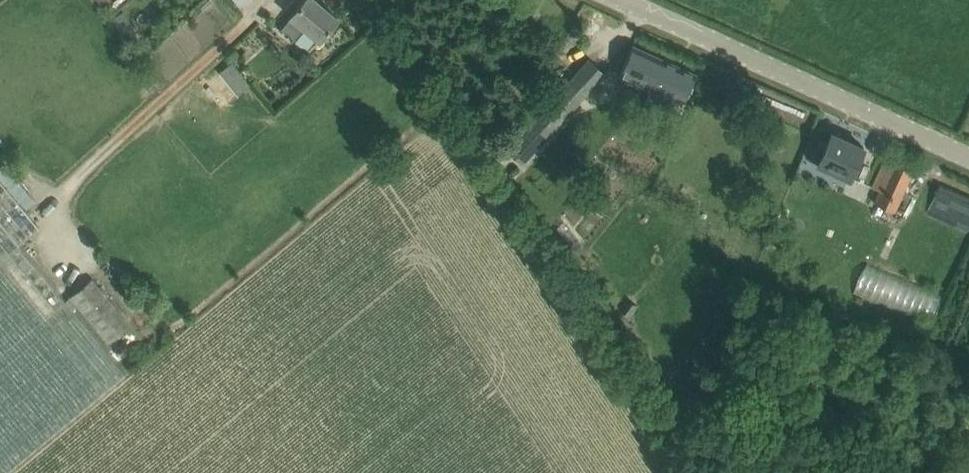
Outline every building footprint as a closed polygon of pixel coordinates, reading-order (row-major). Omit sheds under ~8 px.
[(294,39),(304,26),(320,39),(338,18),(316,0),(304,0),(291,15),(292,16),(281,28),(294,39)] [(122,10),(112,18),(125,36),(136,28),(122,10)] [(620,74),(682,102),(696,73),(633,45),(620,74)] [(221,71),(237,93),(251,83),(236,61),(221,71)] [(519,131),(537,147),(591,86),(573,70),(519,131)] [(818,136),(808,158),(816,161),(815,164),(850,180),(866,145),(831,129),(826,140),(818,136)] [(874,202),(894,211),(913,170),(885,157),(871,188),(879,191),(874,202)] [(605,168),(595,178),(603,187),(613,177),(605,168)] [(128,375),(22,246),(43,229),(1,178),(0,178),(0,472),(10,472),(128,375)] [(968,231),(968,193),(940,180),(926,213),(968,231)] [(93,279),(72,297),(78,305),(109,341),(131,323),(93,279)]
